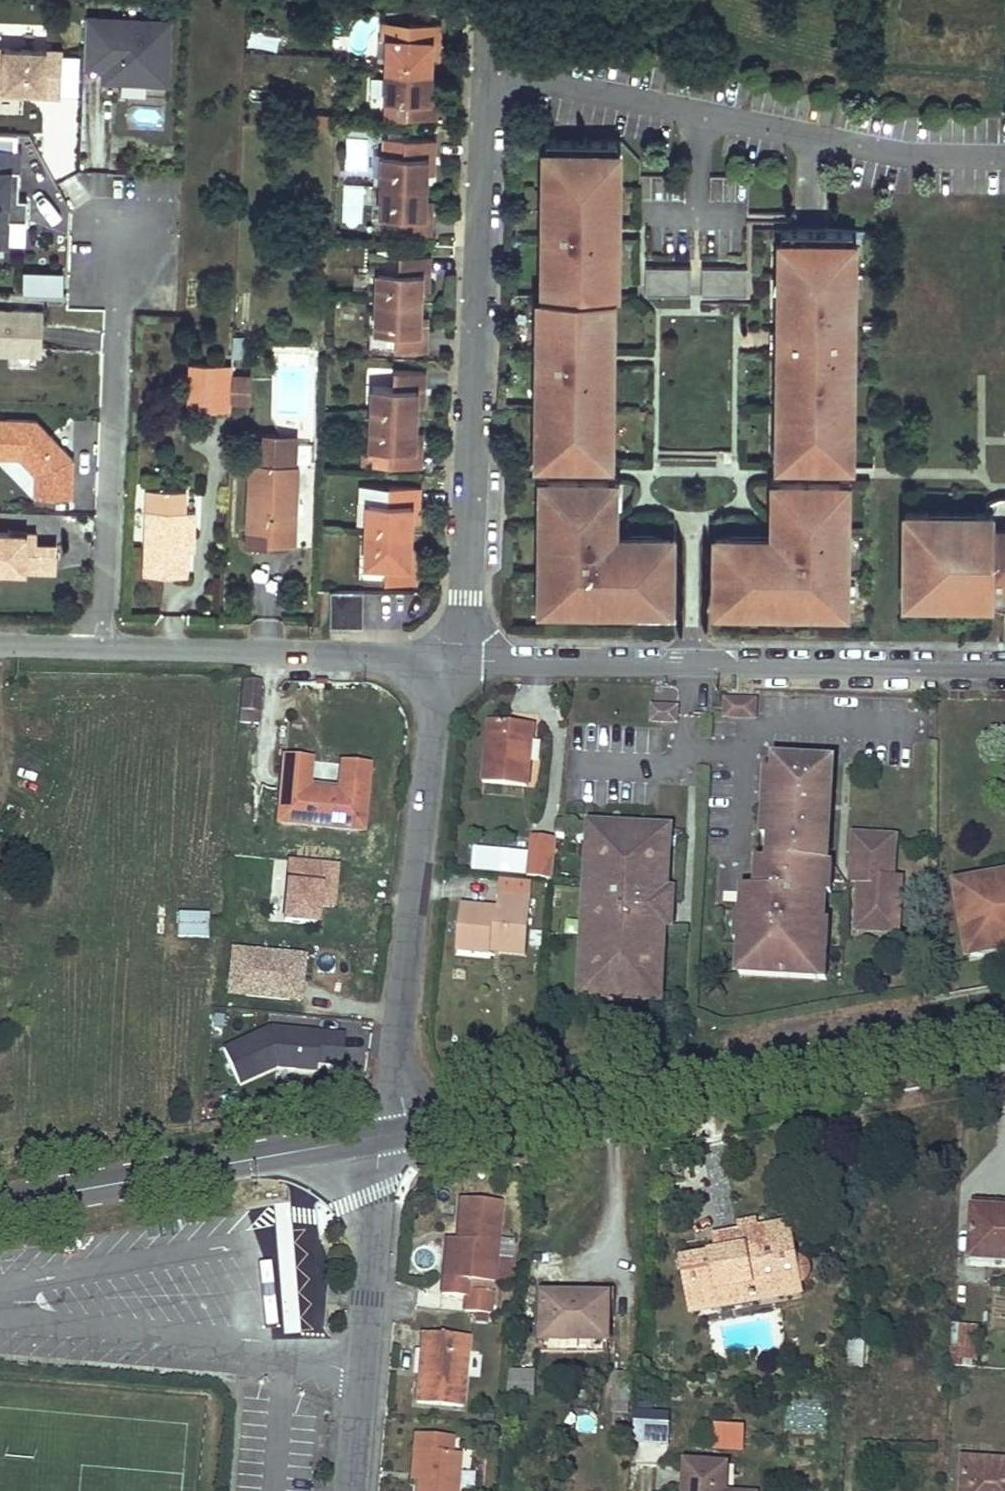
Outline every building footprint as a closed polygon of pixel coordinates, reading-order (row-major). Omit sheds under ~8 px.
[(429,10),(430,1),(416,0),(415,9),(429,10)] [(104,67),(104,80),(166,82),(169,19),(85,16),(83,52),(105,53),(104,67)] [(388,37),(386,67),(430,69),(431,57),(431,40),(439,40),(439,22),(383,20),(383,37),(388,37)] [(431,57),(437,57),(439,40),(431,40),(431,57)] [(27,94),(27,87),(42,88),(42,95),(60,95),(62,50),(0,47),(0,93),(27,94)] [(83,52),(83,66),(104,67),(105,53),(83,52)] [(405,100),(405,117),(435,118),(436,100),(429,100),(430,83),(430,69),(386,67),(385,99),(405,100)] [(429,100),(436,100),(437,83),(430,83),(429,100)] [(378,116),(405,117),(405,100),(385,99),(379,99),(378,116)] [(426,173),(427,156),(433,156),(434,138),(404,136),(403,154),(383,153),(382,184),(425,186),(426,173)] [(611,238),(611,225),(615,225),(616,199),(612,199),(612,184),(616,184),(616,167),(612,167),(612,154),(617,155),(617,140),(545,139),(545,154),(550,154),(549,166),(545,166),(545,200),(549,200),(549,220),(544,220),(544,266),(549,266),(548,294),(544,294),(539,293),(539,334),(543,334),(543,350),(538,350),(538,367),(543,367),(543,388),(538,388),(538,436),(542,436),(542,460),(604,461),(604,445),(605,406),(605,391),(605,364),(605,351),(605,335),(610,335),(611,296),(611,267),(615,267),(616,238),(611,238)] [(7,233),(8,219),(26,220),(27,199),(17,198),(9,198),(10,169),(18,170),(19,150),(0,149),(0,232),(7,233)] [(10,169),(9,198),(17,198),(18,170),(10,169)] [(424,216),(425,199),(425,186),(382,184),(381,215),(400,216),(400,233),(430,234),(431,217),(424,216)] [(620,238),(620,225),(615,225),(611,225),(611,238),(616,238),(620,238)] [(850,347),(851,289),(846,289),(847,273),(851,273),(851,254),(847,255),(847,241),(785,241),(785,254),(780,254),(780,273),(785,272),(785,288),(780,289),(780,329),(770,329),(770,340),(779,340),(779,351),(779,441),(783,441),(783,462),(844,463),(844,442),(849,442),(849,399),(845,399),(845,382),(849,382),(850,362),(845,362),(846,347),(850,347)] [(421,289),(421,272),(429,272),(429,254),(399,253),(398,270),(378,269),(377,300),(420,302),(421,289)] [(691,295),(691,266),(646,266),(645,294),(691,295)] [(747,295),(747,267),(702,267),(702,295),(747,295)] [(428,290),(429,272),(421,272),(421,289),(428,290)] [(62,277),(23,276),(22,295),(61,296),(62,277)] [(419,332),(419,315),(420,302),(377,300),(375,331),(395,332),(395,349),(425,350),(426,332),(419,332)] [(41,354),(42,311),(12,310),(11,319),(4,319),(4,310),(0,310),(0,353),(41,354)] [(243,357),(244,338),(233,337),(232,357),(243,357)] [(779,351),(779,340),(770,340),(770,351),(779,351)] [(615,365),(615,351),(610,351),(605,351),(605,364),(615,365)] [(215,408),(217,364),(190,362),(188,407),(215,408)] [(231,375),(232,364),(217,364),(215,408),(230,409),(230,401),(231,375)] [(416,405),(416,388),(423,388),(424,370),(393,369),(393,386),(372,385),(371,415),(415,418),(416,405)] [(247,402),(249,376),(231,375),(230,401),(247,402)] [(413,448),(414,430),(415,418),(371,415),(369,447),(390,448),(389,465),(420,466),(421,448),(413,448)] [(19,457),(35,474),(34,496),(71,497),(73,459),(35,421),(0,419),(0,456),(19,457)] [(421,448),(421,431),(414,430),(413,448),(421,448)] [(295,544),(299,464),(294,464),(294,461),(295,442),(294,442),(255,441),(254,440),(253,462),(252,462),(249,530),(268,530),(267,543),(295,544)] [(309,461),(310,443),(295,442),(294,461),(309,461)] [(389,465),(390,448),(369,447),(364,447),(363,464),(389,465)] [(731,462),(732,450),(724,449),(724,462),(731,462)] [(669,602),(670,535),(654,535),(654,541),(640,541),(612,541),(612,535),(612,502),(608,502),(609,480),(546,480),(546,500),(541,500),(541,528),(546,528),(545,547),(541,546),(540,594),(551,594),(551,606),(598,606),(598,602),(615,601),(615,606),(641,606),(641,602),(669,602)] [(843,598),(844,549),(840,549),(840,530),(844,530),(844,503),(840,503),(840,482),(778,482),(778,504),(774,504),(773,536),(773,542),(745,542),(732,542),(732,536),(716,535),(715,603),(743,603),(743,607),(769,608),(769,603),(786,603),(786,608),(832,608),(833,597),(843,598)] [(411,504),(418,504),(419,486),(389,485),(387,502),(367,501),(366,532),(410,534),(410,521),(411,504)] [(187,549),(188,527),(194,527),(195,511),(184,511),(185,490),(156,488),(155,509),(145,509),(142,573),(186,575),(187,549)] [(155,509),(156,488),(146,488),(145,509),(155,509)] [(986,502),(986,513),(1004,513),(1004,496),(999,497),(992,499),(989,500),(986,502)] [(986,513),(905,512),(904,600),(985,601),(1004,601),(1004,513),(986,513)] [(267,543),(268,530),(249,530),(246,530),(246,542),(267,543)] [(409,564),(409,547),(410,534),(366,532),(365,564),(385,564),(384,581),(415,583),(416,565),(409,564)] [(35,570),(36,545),(36,534),(0,533),(0,569),(35,570)] [(36,545),(35,570),(55,571),(56,546),(36,545)] [(416,565),(417,547),(409,547),(409,564),(416,565)] [(363,626),(363,591),(330,589),(330,625),(363,626)] [(551,606),(551,594),(540,594),(541,605),(551,606)] [(843,608),(843,598),(833,597),(832,608),(843,608)] [(985,601),(985,602),(986,604),(988,607),(991,609),(996,613),(1000,615),(1002,615),(1004,616),(1004,601),(985,601)] [(257,725),(261,681),(243,681),(239,723),(257,725)] [(753,718),(754,702),(727,701),(726,717),(753,718)] [(676,723),(677,708),(653,707),(652,722),(676,723)] [(527,762),(529,740),(534,741),(535,725),(489,721),(483,783),(527,787),(529,762),(527,762)] [(362,831),(368,767),(342,765),(339,794),(307,791),(311,762),(285,759),(278,824),(362,831)] [(828,865),(834,764),(776,761),(775,772),(774,797),(773,798),(782,799),(781,810),(773,810),(773,814),(771,839),(770,862),(759,861),(758,890),(745,889),(743,918),(746,918),(744,943),(742,943),(740,975),(818,978),(819,963),(822,964),(822,959),(823,949),(819,948),(821,918),(824,919),(826,894),(823,894),(825,864),(828,865)] [(339,794),(342,765),(311,762),(307,791),(339,794)] [(774,797),(775,772),(767,772),(765,797),(774,797)] [(781,810),(782,799),(773,798),(773,810),(781,810)] [(771,839),(773,814),(764,813),(763,838),(771,839)] [(660,925),(662,891),(665,892),(667,847),(655,846),(656,830),(606,827),(605,844),(592,843),(590,887),(584,886),(582,925),(587,925),(592,926),(592,935),(587,935),(584,979),(597,980),(596,996),(647,999),(647,982),(660,983),(663,925),(660,925)] [(605,844),(606,827),(593,827),(592,843),(605,844)] [(558,829),(557,839),(564,839),(565,830),(558,829)] [(667,847),(669,831),(656,830),(655,846),(667,847)] [(552,879),(557,839),(531,836),(530,853),(527,876),(528,877),(552,879)] [(893,877),(895,839),(855,836),(853,875),(861,876),(859,913),(867,913),(865,931),(897,934),(901,877),(893,877)] [(498,873),(500,850),(475,848),(473,871),(498,873)] [(527,876),(530,853),(500,850),(498,873),(527,876)] [(320,906),(321,889),(335,890),(337,865),(290,860),(284,922),(318,925),(320,906)] [(832,895),(834,865),(828,865),(825,864),(823,894),(826,894),(832,895)] [(984,879),(986,887),(957,892),(968,950),(996,945),(997,952),(1004,950),(1004,875),(984,879)] [(986,887),(984,879),(956,884),(957,892),(986,887)] [(529,897),(531,882),(501,880),(499,895),(529,897)] [(333,908),(335,890),(321,889),(320,906),(333,908)] [(670,926),(672,892),(665,892),(662,891),(660,925),(663,925),(670,926)] [(526,949),(530,897),(529,897),(499,895),(498,895),(497,910),(461,906),(456,950),(490,953),(491,943),(498,943),(497,946),(526,949)] [(865,931),(867,913),(859,913),(857,931),(865,931)] [(210,939),(211,915),(181,914),(180,939),(210,939)] [(744,943),(746,918),(743,918),(736,918),(735,943),(742,943),(744,943)] [(829,949),(831,919),(824,919),(821,918),(819,948),(823,949),(829,949)] [(541,947),(542,933),(531,932),(530,946),(541,947)] [(997,952),(996,945),(968,950),(969,957),(997,952)] [(526,956),(526,949),(497,946),(497,954),(526,956)] [(304,956),(233,950),(229,993),(300,1000),(304,956)] [(827,979),(828,959),(822,959),(822,964),(819,963),(818,978),(827,979)] [(596,996),(597,980),(584,979),(584,996),(596,996)] [(659,1000),(660,983),(647,982),(647,999),(659,1000)] [(369,1048),(368,1028),(348,1029),(349,1050),(369,1048)] [(269,1029),(223,1049),(239,1083),(276,1067),(298,1069),(299,1054),(318,1056),(317,1064),(342,1066),(344,1051),(319,1048),(320,1034),(281,1030),(280,1035),(272,1034),(269,1029)] [(316,1071),(318,1056),(299,1054),(298,1069),(316,1071)] [(465,1297),(464,1312),(476,1313),(488,1314),(490,1315),(492,1294),(467,1291),(468,1281),(493,1284),(493,1282),(497,1240),(500,1203),(460,1200),(457,1241),(453,1279),(443,1278),(442,1295),(465,1297)] [(970,1260),(1004,1262),(1004,1211),(973,1209),(970,1260)] [(728,1305),(755,1301),(753,1291),(795,1284),(801,1282),(804,1280),(807,1277),(808,1271),(808,1267),(803,1261),(801,1259),(797,1259),(794,1259),(788,1223),(754,1230),(755,1234),(750,1235),(749,1231),(715,1237),(718,1254),(683,1260),(690,1302),(694,1302),(726,1296),(728,1305)] [(446,1240),(443,1278),(453,1279),(457,1241),(446,1240)] [(497,1240),(493,1282),(509,1283),(513,1241),(497,1240)] [(468,1281),(467,1291),(492,1294),(493,1284),(468,1281)] [(795,1284),(753,1291),(755,1301),(797,1293),(795,1284)] [(609,1297),(544,1296),(543,1341),(608,1342),(609,1297)] [(726,1296),(694,1302),(696,1311),(728,1305),(726,1296)] [(488,1314),(476,1313),(475,1324),(487,1325),(488,1314)] [(980,1327),(960,1326),(958,1358),(979,1359),(980,1327)] [(424,1377),(418,1376),(416,1403),(462,1407),(468,1337),(422,1334),(421,1350),(427,1351),(424,1377)] [(865,1341),(850,1340),(849,1367),(863,1367),(865,1341)] [(608,1354),(608,1342),(543,1341),(543,1353),(608,1354)] [(421,1350),(418,1376),(424,1377),(427,1351),(421,1350)] [(509,1368),(508,1390),(535,1391),(536,1370),(509,1368)] [(613,1399),(631,1400),(633,1374),(615,1373),(613,1399)] [(478,1394),(477,1404),(488,1406),(489,1395),(478,1394)] [(670,1445),(673,1409),(639,1406),(636,1442),(670,1445)] [(744,1429),(718,1428),(717,1443),(742,1444),(744,1429)] [(418,1481),(417,1490),(456,1490),(459,1455),(451,1454),(452,1438),(415,1435),(413,1451),(420,1452),(418,1481)] [(420,1452),(413,1451),(411,1480),(418,1481),(420,1452)] [(965,1460),(962,1490),(1004,1490),(1004,1462),(965,1460)] [(683,1490),(726,1490),(727,1464),(685,1461),(683,1490)]
